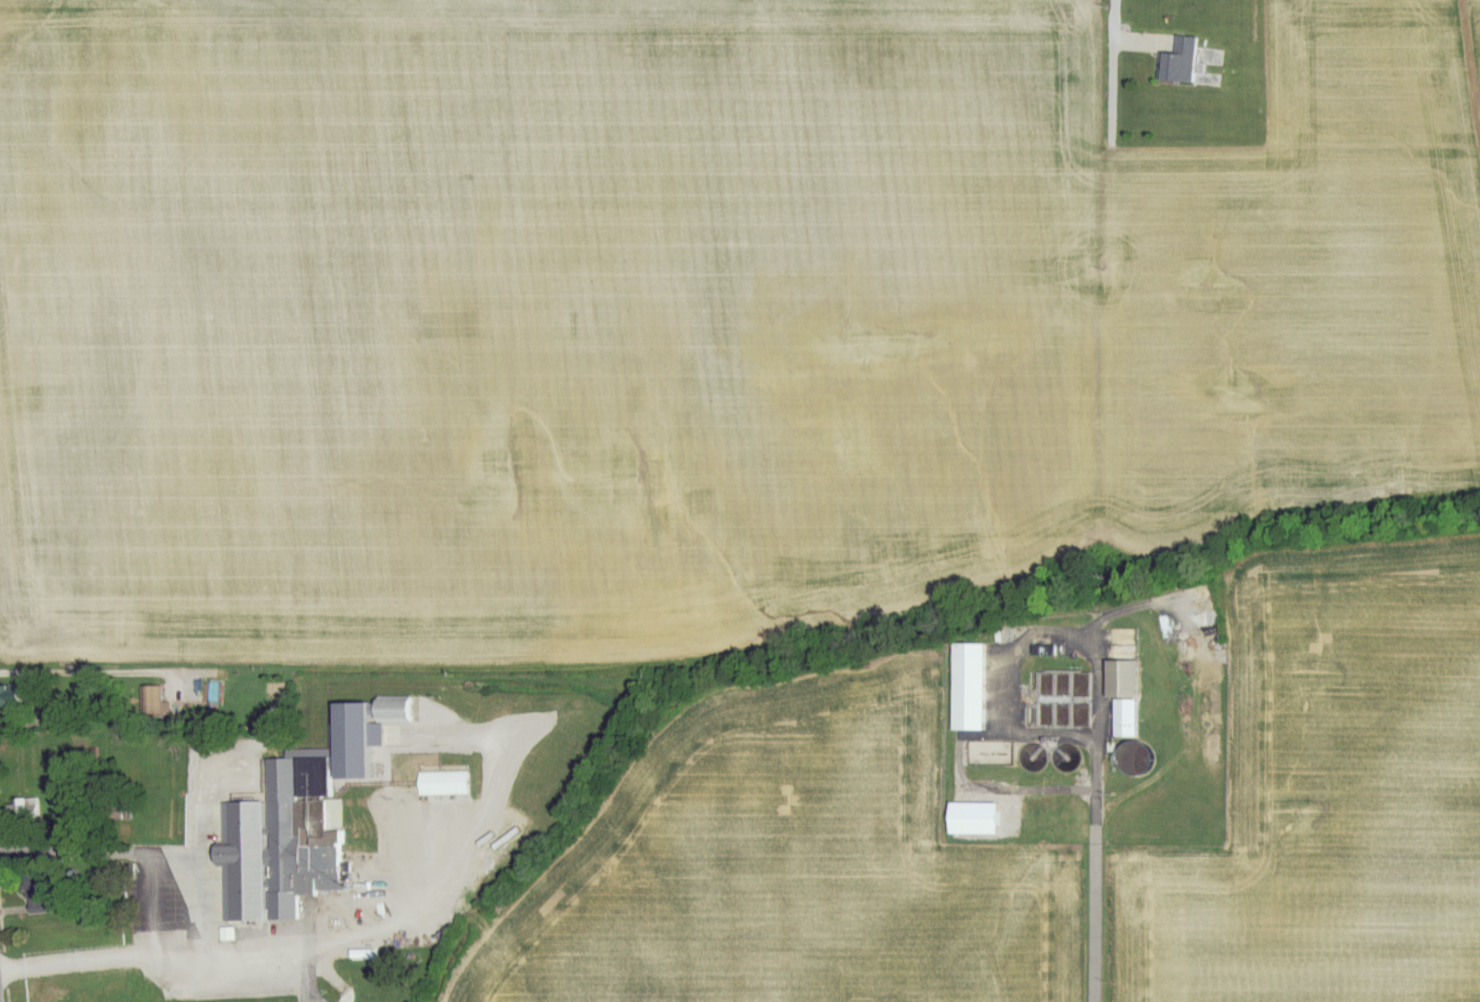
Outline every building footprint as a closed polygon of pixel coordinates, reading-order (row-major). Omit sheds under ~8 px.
[(1157,54),(1156,82),(1194,84),(1196,39),(1175,37),(1174,55),(1157,54)] [(951,645),(951,731),(982,732),(983,645),(951,645)] [(1136,663),(1104,663),(1104,700),(1113,700),(1113,738),(1136,738),(1136,663)] [(19,709),(19,687),(0,687),(0,709),(19,709)] [(409,725),(409,698),(371,698),(371,725),(409,725)] [(263,760),(264,804),(239,804),(241,923),(298,922),(298,895),(342,895),(341,801),(332,801),(332,760),(263,760)] [(465,773),(416,773),(416,797),(465,797),(465,773)] [(29,993),(29,1001),(48,1001),(48,993),(29,993)]
